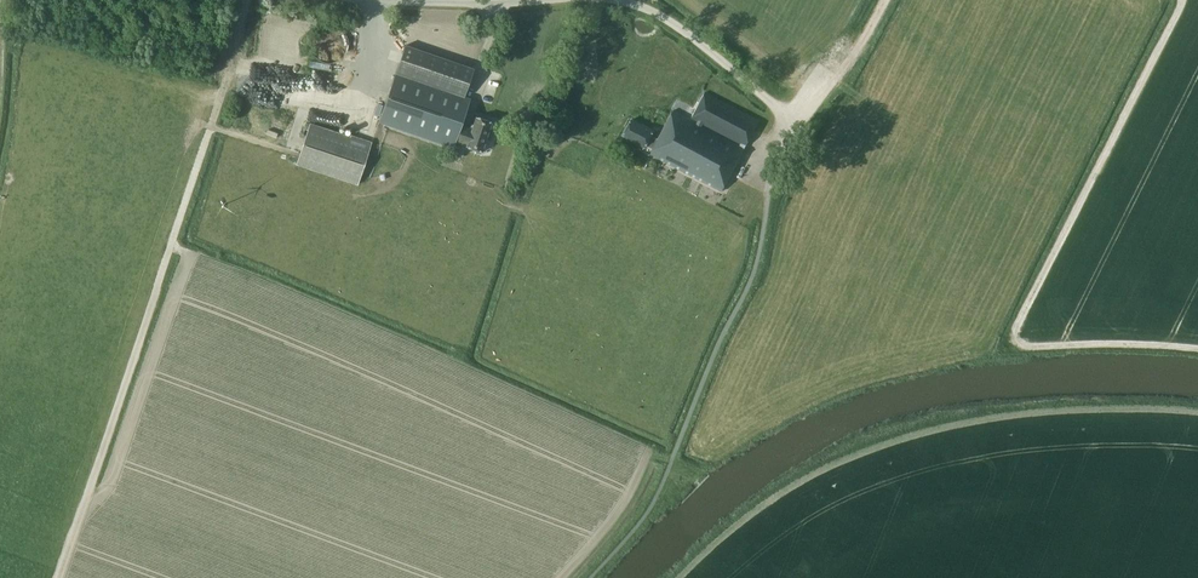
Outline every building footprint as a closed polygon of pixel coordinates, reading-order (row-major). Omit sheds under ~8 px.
[(507,23),(512,16),(506,13),(502,19),(507,23)] [(464,97),(473,70),(404,46),(379,119),(448,143),(450,139),(466,145),(466,147),(481,152),(491,122),(476,117),(473,125),(471,124),(469,128),(464,126),(474,100),(464,97)] [(651,154),(658,157),(722,191),(759,120),(706,92),(691,119),(673,110),(660,135),(654,131),(654,130),(632,119),(624,135),(646,146),(646,147),(647,147),(653,150),(651,154)] [(352,133),(351,135),(309,121),(296,163),(359,184),(373,140),(352,133)]
